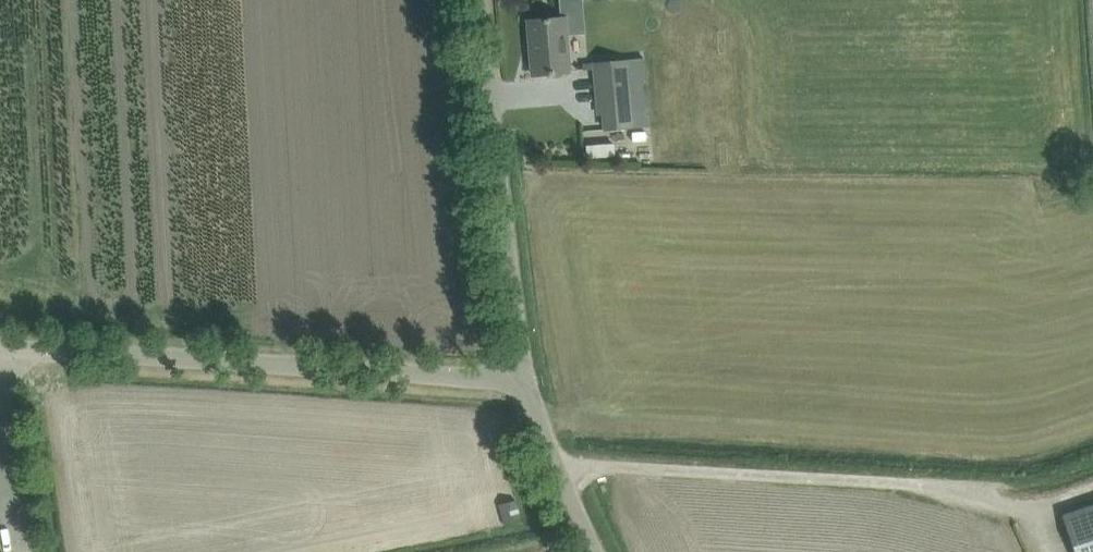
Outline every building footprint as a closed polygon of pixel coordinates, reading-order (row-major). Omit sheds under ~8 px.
[(566,23),(582,22),(581,8),(565,9),(566,23)] [(564,17),(551,18),(529,20),(534,75),(569,72),(564,17)] [(601,114),(609,113),(611,128),(633,126),(632,111),(627,60),(596,63),(601,114)] [(613,143),(587,145),(588,158),(615,156),(613,143)] [(22,412),(22,423),(33,424),(33,413),(22,412)] [(516,499),(499,503),(505,524),(522,519),(516,499)] [(1064,516),(1071,537),(1076,551),(1092,551),(1092,506),(1064,516)]
